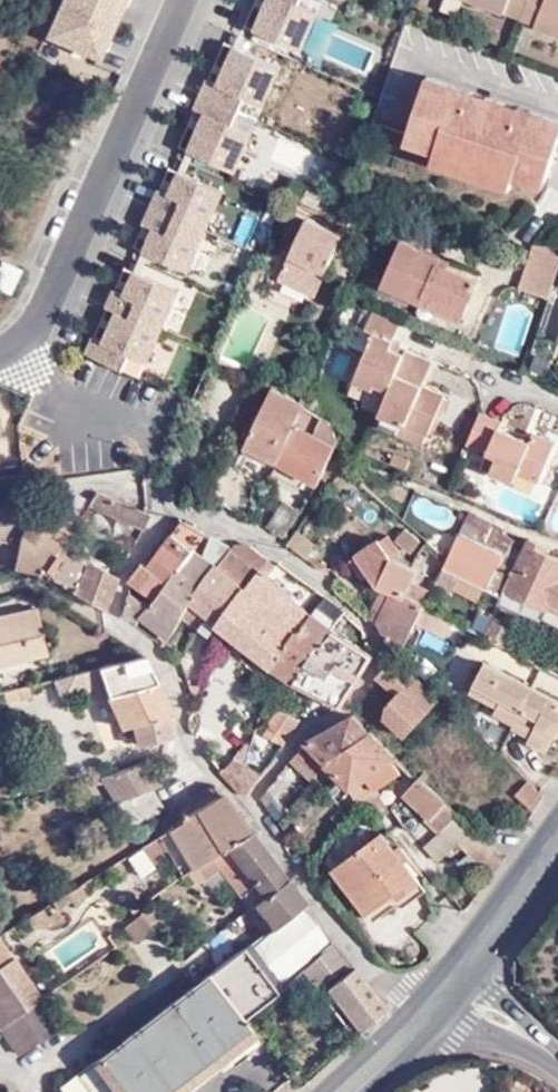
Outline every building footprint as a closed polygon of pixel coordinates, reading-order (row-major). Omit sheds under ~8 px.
[(40,32),(97,56),(123,0),(54,0),(40,32)] [(248,24),(297,46),(317,5),(305,0),(260,0),(248,24)] [(463,0),(444,0),(441,5),(458,13),(463,0)] [(502,12),(506,9),(541,24),(541,28),(557,35),(557,0),(474,0),(502,12)] [(196,105),(229,118),(242,91),(264,101),(281,61),(224,37),(196,105)] [(547,181),(557,149),(557,120),(430,76),(410,134),(440,146),(437,154),(434,164),(458,172),(462,164),(476,169),(489,174),(487,181),(512,189),(516,179),(519,171),(547,181)] [(241,94),(233,114),(253,122),(261,102),(241,94)] [(178,143),(232,169),(251,127),(229,118),(196,105),(178,143)] [(440,146),(410,134),(407,142),(437,154),(440,146)] [(173,164),(134,244),(186,267),(222,186),(173,164)] [(472,177),(476,169),(462,164),(458,172),(472,177)] [(472,177),(487,181),(489,174),(476,169),(472,177)] [(544,190),(547,181),(519,171),(516,179),(544,190)] [(306,185),(291,178),(287,187),(284,193),(299,200),(306,185)] [(290,256),(326,272),(343,234),(306,218),(306,217),(293,212),(277,247),(290,253),(290,256)] [(385,286),(426,304),(429,297),(467,314),(480,282),(442,264),(444,257),(404,240),(385,286)] [(557,275),(557,257),(533,248),(527,269),(556,282),(557,275)] [(8,289),(19,265),(0,256),(0,286),(8,289)] [(321,284),(326,272),(290,256),(284,268),(321,284)] [(91,329),(83,348),(119,363),(127,348),(146,356),(178,283),(124,264),(91,329)] [(549,302),(556,282),(527,269),(519,291),(549,302)] [(429,297),(426,304),(464,321),(467,314),(429,297)] [(373,382),(387,387),(401,355),(395,353),(398,344),(390,341),(397,321),(372,309),(363,330),(372,335),(354,380),(371,388),(373,382)] [(515,311),(499,347),(516,354),(531,318),(515,311)] [(401,355),(404,347),(398,344),(395,353),(401,355)] [(423,379),(432,359),(404,347),(401,355),(387,387),(385,394),(377,412),(383,414),(428,433),(444,395),(421,385),(413,382),(416,376),(423,379)] [(421,385),(423,379),(416,376),(413,382),(421,385)] [(371,388),(385,394),(387,387),(373,382),(371,388)] [(248,446),(279,464),(306,406),(304,405),(303,404),(303,400),(299,397),(296,401),(273,389),(248,446)] [(318,486),(336,449),(314,435),(308,431),(317,412),(306,406),(279,464),(318,486)] [(497,426),(500,419),(479,410),(466,440),(488,449),(497,453),(490,469),(513,479),(518,468),(539,478),(555,439),(532,430),(529,439),(497,426)] [(428,433),(383,414),(377,426),(422,446),(428,433)] [(336,449),(340,440),(330,419),(323,416),(314,435),(336,449)] [(481,465),(490,469),(497,453),(488,449),(481,465)] [(412,457),(396,450),(392,459),(406,466),(412,457)] [(143,531),(152,517),(98,494),(88,508),(117,520),(132,526),(143,531)] [(286,535),(301,513),(288,505),(273,527),(281,534),(286,535)] [(43,573),(53,559),(63,543),(70,533),(51,520),(47,527),(33,518),(32,521),(27,529),(13,520),(13,512),(0,514),(0,544),(18,546),(15,572),(43,573)] [(27,529),(32,521),(17,512),(13,512),(13,520),(27,529)] [(447,567),(502,595),(507,589),(547,611),(545,617),(557,624),(557,559),(546,554),(548,548),(530,538),(528,544),(503,533),(505,529),(474,513),(447,567)] [(209,584),(221,566),(204,554),(217,537),(181,519),(171,533),(174,535),(150,568),(146,565),(133,581),(157,600),(183,566),(209,584)] [(123,545),(132,526),(117,520),(109,539),(123,545)] [(321,548),(300,531),(290,546),(309,562),(321,548)] [(397,655),(400,658),(416,624),(425,605),(432,590),(411,582),(416,572),(394,561),(389,554),(396,548),(385,534),(378,540),(376,538),(355,556),(376,585),(382,588),(391,593),(379,623),(397,655)] [(221,566),(233,548),(217,537),(204,554),(221,566)] [(53,559),(43,573),(103,608),(115,576),(72,554),(75,549),(63,543),(53,559)] [(263,572),(271,561),(250,544),(236,544),(233,548),(221,566),(247,589),(260,570),(263,572)] [(263,572),(270,577),(278,567),(271,561),(263,572)] [(186,618),(209,584),(183,566),(157,600),(154,605),(130,595),(127,613),(140,621),(144,617),(172,637),(186,618)] [(221,626),(247,589),(221,566),(209,584),(186,618),(202,630),(216,641),(221,626)] [(274,581),(270,577),(263,572),(260,570),(247,589),(221,626),(236,640),(237,639),(273,667),(312,614),(292,600),(292,594),(276,580),(274,581)] [(382,588),(370,615),(379,623),(391,593),(382,588)] [(325,597),(312,614),(331,629),(342,615),(345,613),(325,597)] [(48,652),(36,605),(0,614),(0,663),(48,652)] [(482,636),(491,619),(478,612),(470,629),(482,636)] [(331,629),(312,614),(273,667),(276,669),(290,680),(295,683),(331,629)] [(482,636),(504,647),(513,630),(491,619),(482,636)] [(351,643),(331,629),(295,683),(339,705),(344,701),(371,657),(355,647),(351,643)] [(165,739),(172,738),(171,716),(174,717),(174,713),(145,653),(82,672),(58,679),(63,695),(106,682),(110,699),(126,729),(135,727),(141,744),(165,739)] [(82,672),(145,653),(82,669),(82,672)] [(440,700),(395,658),(380,678),(400,696),(390,706),(414,729),(440,700)] [(486,661),(470,692),(495,707),(494,712),(513,722),(511,728),(529,737),(526,744),(544,754),(554,735),(557,737),(557,735),(557,699),(486,661)] [(20,684),(21,689),(32,686),(30,681),(20,684)] [(32,686),(21,689),(23,695),(34,693),(32,686)] [(284,744),(300,721),(277,706),(266,734),(284,744)] [(406,737),(414,729),(390,706),(385,717),(406,737)] [(372,734),(353,716),(308,742),(331,766),(372,734)] [(400,761),(372,734),(331,766),(352,788),(367,777),(385,766),(390,770),(396,764),(400,761)] [(331,766),(308,742),(305,744),(293,760),(316,783),(331,766)] [(246,764),(251,748),(248,745),(225,774),(235,786),(248,798),(262,777),(246,764)] [(162,785),(148,761),(102,776),(132,827),(154,815),(162,804),(153,789),(162,785)] [(367,777),(375,789),(400,771),(396,764),(390,770),(385,766),(367,777)] [(396,787),(404,796),(406,794),(420,779),(410,770),(396,787)] [(420,779),(426,783),(429,779),(425,773),(420,779)] [(360,793),(362,799),(375,789),(367,777),(352,788),(360,793)] [(456,812),(457,811),(426,783),(420,779),(406,794),(433,818),(440,812),(449,820),(456,812)] [(211,858),(251,830),(217,785),(180,808),(186,817),(174,828),(168,832),(194,870),(211,858)] [(544,797),(529,785),(520,796),(535,810),(544,797)] [(359,801),(362,799),(360,793),(352,788),(359,801)] [(260,802),(278,825),(288,814),(269,791),(260,802)] [(440,829),(455,843),(456,842),(462,835),(486,857),(495,847),(456,812),(449,820),(440,829)] [(440,829),(423,848),(439,862),(455,843),(440,829)] [(304,904),(306,903),(291,883),(251,830),(211,858),(218,869),(201,881),(219,903),(236,892),(267,933),(304,904)] [(188,874),(194,870),(168,832),(161,836),(188,874)] [(418,885),(382,834),(336,868),(369,914),(395,894),(399,898),(418,885)] [(462,835),(456,842),(481,863),(486,857),(462,835)] [(489,867),(502,852),(498,848),(484,863),(489,867)] [(218,869),(211,858),(194,870),(201,881),(218,869)] [(92,896),(86,887),(31,921),(36,930),(49,929),(61,927),(68,923),(63,913),(75,904),(81,912),(92,896)] [(154,904),(153,902),(141,912),(142,914),(154,904)] [(268,1041),(249,1018),(309,962),(332,941),(304,904),(267,933),(83,1073),(98,1091),(186,1091),(220,1066),(226,1073),(268,1041)] [(163,916),(154,904),(142,914),(151,925),(163,916)] [(142,914),(141,912),(124,925),(126,929),(142,914)] [(142,914),(126,929),(137,942),(154,929),(151,925),(142,914)] [(332,941),(309,962),(328,987),(354,967),(333,940),(332,941)] [(42,1004),(0,944),(0,1032),(1,1033),(42,1004)] [(355,1021),(361,1028),(385,1010),(354,967),(328,987),(336,997),(355,1021)] [(348,1026),(355,1021),(336,997),(330,1002),(348,1026)] [(60,1030),(42,1004),(1,1033),(22,1059),(60,1030)]
